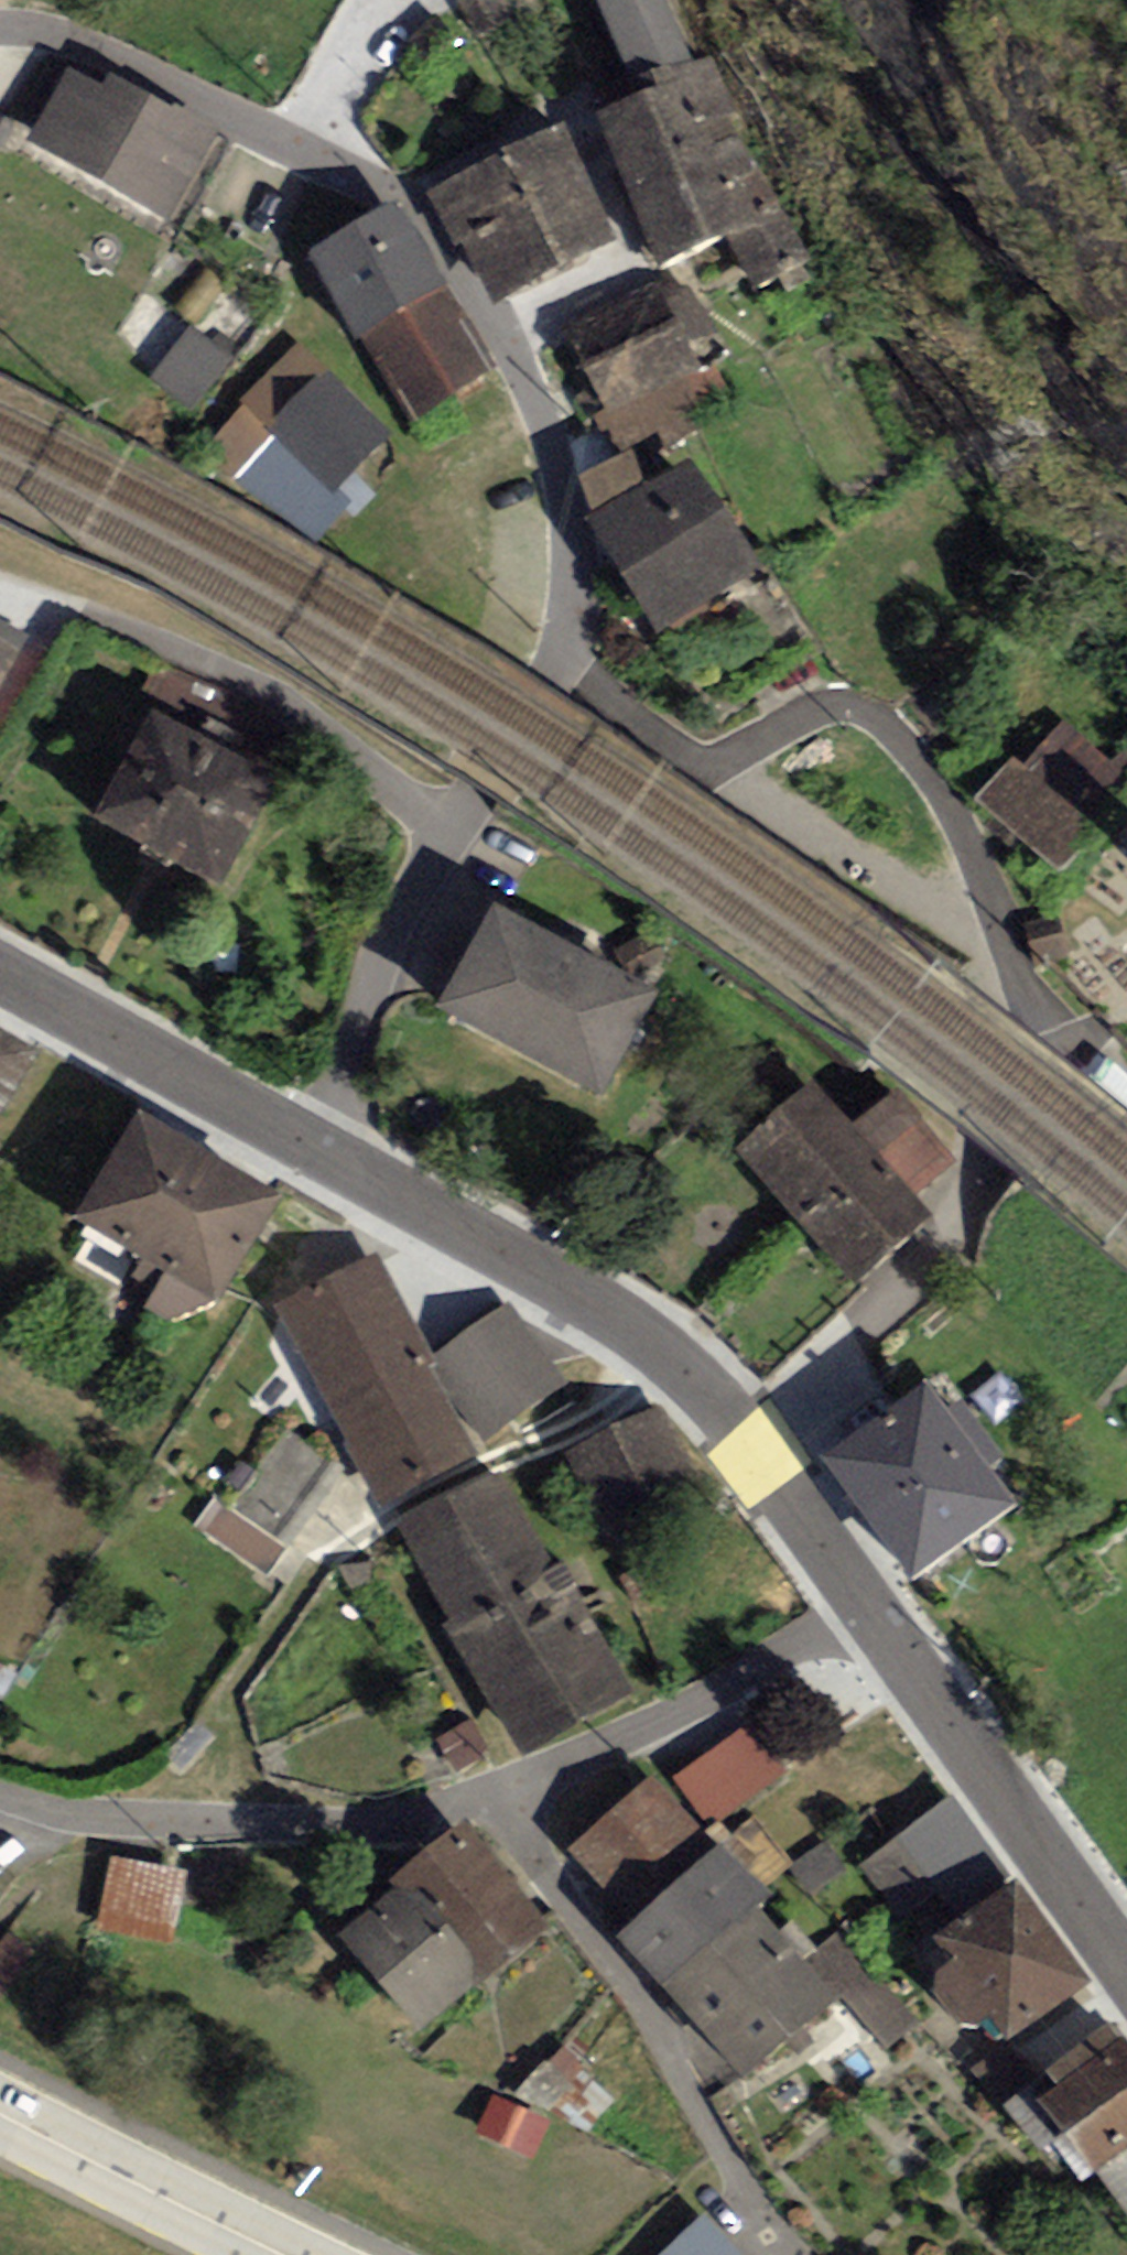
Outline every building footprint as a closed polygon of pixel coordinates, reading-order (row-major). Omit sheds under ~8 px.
[(500,0),(457,0),(476,40),(511,23),(500,0)] [(633,83),(653,76),(694,60),(666,0),(599,0),(633,83)] [(694,60),(653,76),(657,86),(597,110),(627,185),(743,138),(709,53),(694,60)] [(68,67),(26,141),(168,221),(210,146),(219,131),(109,71),(101,86),(68,67)] [(497,312),(617,244),(553,131),(432,199),(497,312)] [(810,262),(743,138),(627,185),(655,267),(725,232),(753,291),(810,262)] [(307,250),(410,421),(496,365),(399,199),(307,250)] [(623,453),(723,411),(682,311),(582,352),(623,453)] [(232,358),(186,328),(151,380),(197,410),(232,358)] [(332,493),(391,432),(298,339),(239,400),(332,493)] [(610,540),(656,617),(741,566),(695,489),(610,540)] [(14,664),(0,656),(0,691),(14,664)] [(1057,858),(1122,782),(1059,729),(994,805),(1057,858)] [(270,790),(153,731),(107,824),(223,883),(270,790)] [(639,1004),(498,924),(452,1004),(593,1085),(639,1004)] [(0,1045),(0,1131),(37,1066),(0,1045)] [(870,1145),(828,1098),(765,1154),(866,1267),(928,1212),(912,1194),(937,1172),(894,1124),(870,1145)] [(281,1208),(138,1128),(81,1229),(224,1309),(281,1208)] [(276,1303),(329,1406),(430,1354),(377,1251),(276,1303)] [(430,1354),(483,1437),(563,1384),(508,1302),(430,1354)] [(430,1354),(329,1406),(381,1504),(475,1457),(430,1354)] [(1013,1503),(938,1399),(851,1463),(926,1566),(1013,1503)] [(281,1538),(329,1466),(285,1437),(238,1510),(281,1538)] [(494,1475),(406,1531),(532,1730),(620,1674),(494,1475)] [(371,1560),(337,1567),(353,1591),(374,1584),(371,1560)] [(714,1823),(790,1777),(765,1736),(689,1782),(714,1823)] [(689,1822),(657,1785),(582,1849),(614,1886),(689,1822)] [(990,1845),(956,1801),(875,1864),(909,1908),(990,1845)] [(466,1819),(392,1879),(399,1887),(403,1892),(413,1884),(487,1975),(552,1925),(466,1819)] [(753,2071),(831,2007),(717,1872),(640,1937),(753,2071)] [(403,1892),(399,1887),(339,1935),(417,2031),(487,1975),(413,1884),(403,1892)] [(1084,1990),(1018,1897),(944,1948),(1011,2042),(1084,1990)] [(1107,2036),(1041,2083),(1126,2205),(1126,2064),(1107,2036)] [(567,2045),(517,2092),(549,2112),(597,2073),(567,2045)] [(548,2120),(493,2095),(477,2130),(532,2155),(548,2120)] [(659,2254),(747,2254),(707,2211),(659,2254)]
